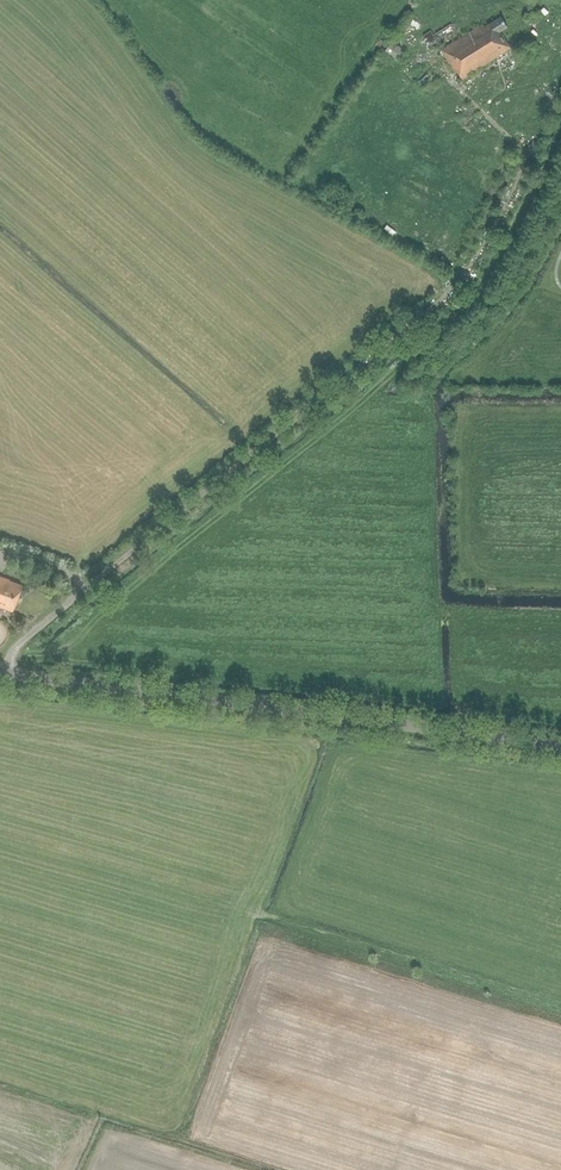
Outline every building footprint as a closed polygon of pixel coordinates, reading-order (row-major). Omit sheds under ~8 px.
[(462,79),(511,49),(500,31),(507,27),(500,16),(484,26),(482,24),(464,35),(440,50),(455,72),(457,71),(462,79)] [(437,41),(431,30),(423,35),(430,46),(437,41)] [(404,50),(392,41),(384,52),(396,60),(404,50)] [(13,610),(22,585),(10,580),(10,579),(0,576),(0,606),(13,610)]
